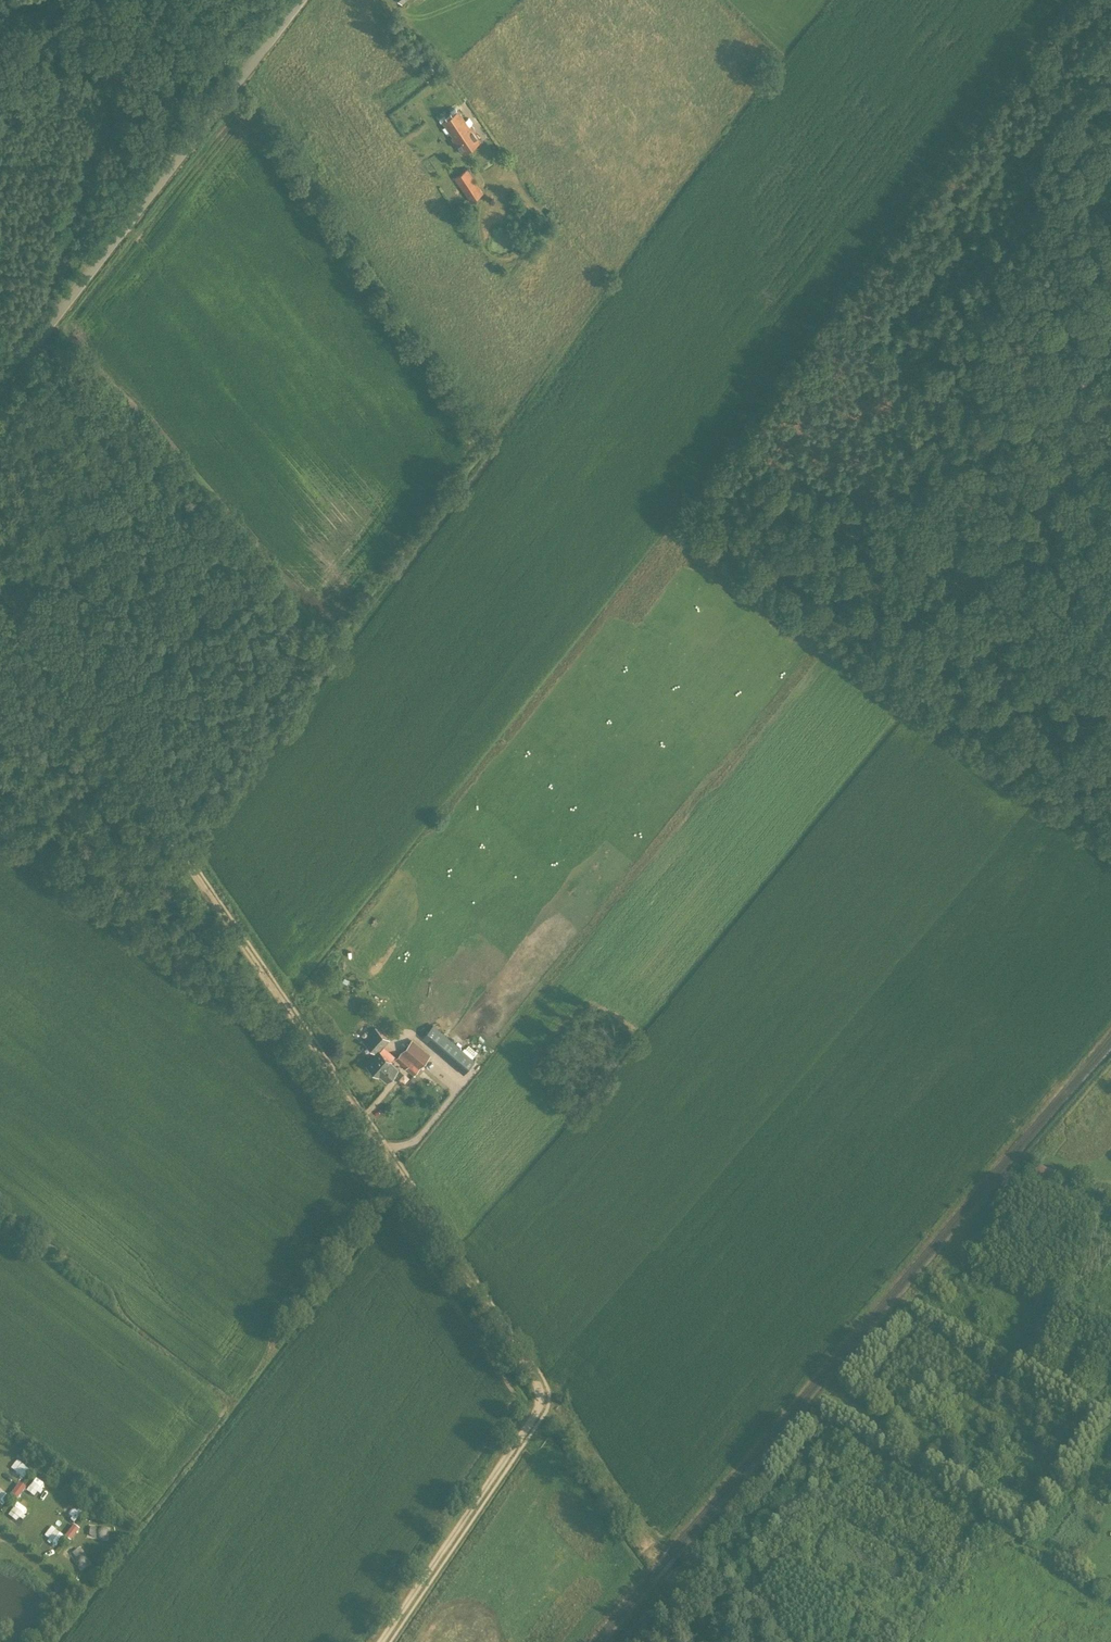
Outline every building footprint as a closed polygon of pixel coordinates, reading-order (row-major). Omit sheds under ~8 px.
[(481,141),(470,125),(468,126),(458,110),(443,121),(453,136),(451,138),(462,154),(481,141)] [(483,192),(467,168),(453,178),(456,181),(449,186),(462,206),(483,192)] [(433,1024),(421,1038),(463,1074),(475,1060),(433,1024)] [(375,1027),(363,1040),(376,1052),(366,1064),(378,1075),(379,1074),(386,1080),(397,1067),(390,1061),(391,1060),(379,1050),(388,1039),(375,1027)] [(412,1039),(395,1058),(413,1074),(430,1055),(412,1039)] [(1034,1176),(1051,1183),(1055,1172),(1038,1165),(1034,1176)] [(1061,1178),(1058,1187),(1083,1195),(1086,1186),(1061,1178)] [(932,1475),(933,1476),(938,1469),(930,1464),(923,1476),(929,1480),(932,1475)] [(8,1492),(11,1486),(0,1481),(0,1488),(8,1492)] [(19,1499),(27,1486),(20,1482),(12,1494),(19,1499)] [(14,1504),(8,1514),(21,1524),(28,1514),(14,1504)] [(65,1535),(71,1540),(80,1529),(75,1524),(65,1535)] [(110,1540),(111,1526),(90,1525),(89,1538),(110,1540)] [(53,1528),(46,1537),(55,1544),(61,1535),(53,1528)] [(81,1570),(93,1564),(83,1546),(71,1552),(81,1570)]
